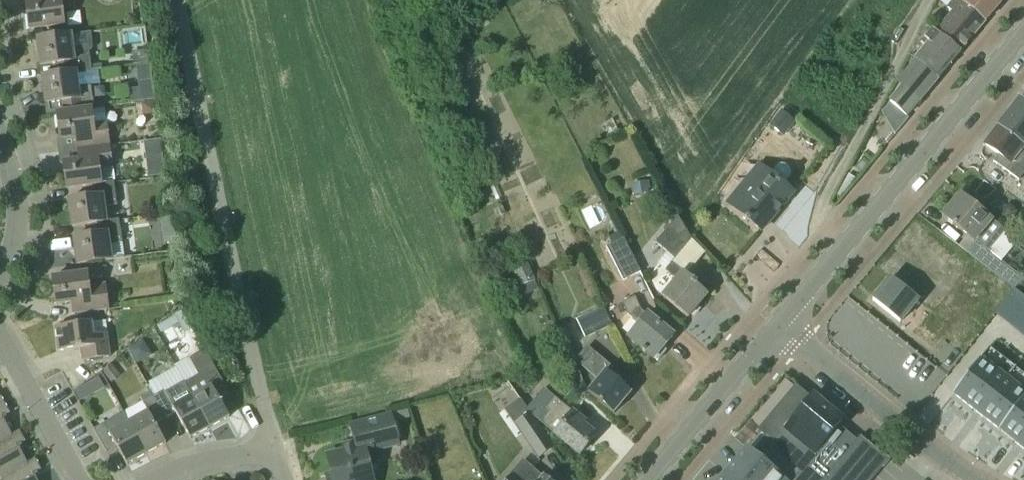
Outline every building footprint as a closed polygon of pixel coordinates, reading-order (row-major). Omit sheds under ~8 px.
[(27,4),(30,31),(64,26),(63,11),(75,10),(74,0),(43,0),(43,2),(27,4)] [(960,51),(984,22),(958,0),(951,0),(946,6),(951,11),(935,30),(960,51)] [(984,22),(1000,2),(998,0),(958,0),(984,22)] [(913,59),(914,59),(938,79),(961,51),(960,51),(935,30),(934,31),(932,29),(924,38),(928,41),(913,59)] [(72,36),(38,40),(41,67),(53,65),(55,76),(77,73),(77,74),(92,72),(90,49),(74,51),(72,36)] [(149,63),(147,50),(132,52),(134,65),(149,63)] [(938,79),(914,59),(895,83),(901,88),(888,103),(904,117),(917,102),(918,102),(938,79)] [(62,102),(64,113),(92,110),(95,110),(92,87),(79,88),(77,74),(77,73),(55,76),(43,78),(46,105),(62,102)] [(151,88),(132,90),(130,90),(131,101),(152,98),(151,88)] [(1020,97),(998,126),(1023,147),(1023,100),(1020,97)] [(153,102),(141,103),(143,115),(155,113),(153,102)] [(64,113),(58,114),(61,141),(77,138),(79,149),(110,145),(105,109),(95,110),(92,110),(64,113)] [(769,125),(784,136),(796,121),(781,109),(769,125)] [(1023,173),(1023,147),(998,126),(985,144),(999,154),(993,161),(1018,181),(1023,173)] [(161,140),(144,142),(146,158),(163,156),(161,140)] [(113,168),(110,145),(79,149),(80,161),(64,163),(68,189),(84,187),(102,184),(100,170),(113,168)] [(761,231),(792,192),(760,165),(728,203),(761,231)] [(85,198),(69,200),(73,227),(89,225),(107,221),(105,208),(118,206),(115,182),(102,184),(84,187),(85,198)] [(634,184),(636,195),(649,193),(647,182),(634,184)] [(960,194),(942,216),(973,242),(966,252),(1001,279),(1014,290),(1016,291),(1023,281),(1023,279),(987,250),(1004,230),(993,220),(960,194)] [(160,216),(161,225),(174,223),(173,214),(160,216)] [(678,216),(655,243),(674,259),(692,239),(678,216)] [(120,220),(107,221),(89,225),(90,236),(74,238),(78,265),(112,260),(110,245),(123,244),(120,220)] [(624,281),(640,273),(641,272),(623,237),(606,246),(624,281)] [(524,253),(509,260),(520,285),(535,278),(524,253)] [(695,283),(672,262),(665,270),(675,278),(661,294),(688,317),(707,295),(695,284),(695,283)] [(54,278),(57,305),(73,303),(75,315),(82,314),(108,311),(109,310),(105,285),(89,287),(88,274),(54,278)] [(891,278),(873,299),(901,321),(902,322),(919,301),(891,278)] [(1009,296),(1022,306),(1023,303),(1023,297),(1016,291),(1014,290),(1009,295),(1009,296)] [(667,349),(664,347),(672,336),(640,310),(635,296),(622,302),(627,315),(637,323),(627,336),(657,361),(667,349)] [(593,310),(593,311),(575,319),(585,338),(613,325),(603,305),(593,310)] [(908,410),(941,380),(884,319),(872,329),(866,323),(845,342),(908,410)] [(93,335),(92,323),(83,324),(56,327),(59,351),(82,348),(84,361),(111,357),(108,333),(93,335)] [(616,411),(622,404),(621,403),(624,400),(623,400),(630,392),(608,373),(613,367),(587,346),(574,361),(597,379),(586,392),(613,413),(615,410),(616,411)] [(201,373),(184,383),(209,428),(229,417),(218,396),(228,391),(204,348),(191,355),(201,373)] [(990,348),(954,395),(1023,449),(1023,375),(990,348)] [(146,378),(152,393),(195,374),(188,359),(146,378)] [(112,364),(102,371),(111,382),(120,375),(112,364)] [(576,365),(572,366),(564,369),(574,395),(586,390),(576,365)] [(153,396),(165,418),(176,413),(190,439),(209,428),(184,383),(166,393),(164,390),(153,396)] [(81,401),(90,396),(85,386),(75,391),(81,401)] [(853,445),(834,430),(842,420),(813,396),(809,400),(796,389),(764,428),(777,439),(775,441),(766,434),(751,452),(771,469),(785,479),(823,479),(853,445)] [(148,411),(129,422),(147,454),(166,444),(155,424),(165,418),(153,396),(151,392),(140,398),(142,402),(148,411)] [(553,434),(579,454),(594,434),(581,423),(583,422),(571,412),(571,411),(555,397),(546,408),(550,411),(540,422),(554,433),(553,434)] [(504,410),(514,424),(529,413),(520,399),(504,410)] [(5,403),(0,406),(0,442),(12,435),(2,417),(10,413),(5,403)] [(374,448),(398,442),(393,422),(410,418),(408,409),(391,414),(390,411),(350,421),(355,440),(343,443),(345,451),(328,455),(332,473),(326,474),(327,475),(328,479),(374,479),(369,459),(376,457),(374,448)] [(529,413),(514,424),(537,458),(553,447),(529,413)] [(127,465),(147,454),(129,422),(110,432),(105,423),(94,429),(106,451),(116,445),(127,465)] [(1,478),(28,463),(18,446),(26,441),(20,431),(12,435),(0,442),(0,476),(1,478)] [(860,436),(853,445),(823,479),(871,479),(882,467),(883,468),(890,460),(883,454),(880,459),(860,442),(862,438),(860,436)] [(771,469),(751,452),(748,449),(722,479),(785,479),(771,469)] [(1,478),(0,479),(37,479),(34,474),(41,469),(36,459),(28,463),(1,478)] [(531,467),(520,479),(545,479),(531,467)]
